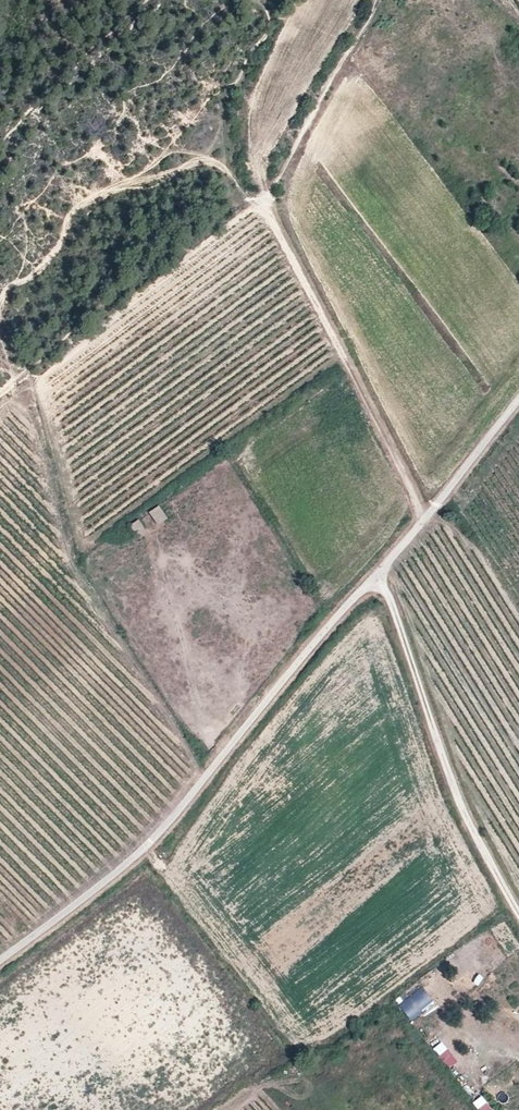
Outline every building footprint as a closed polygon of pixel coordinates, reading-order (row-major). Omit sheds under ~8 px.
[(160,507),(150,513),(158,526),(168,519),(160,507)] [(408,1020),(435,1003),(424,987),(398,1004),(408,1020)] [(449,1050),(438,1057),(447,1071),(458,1064),(449,1050)]
